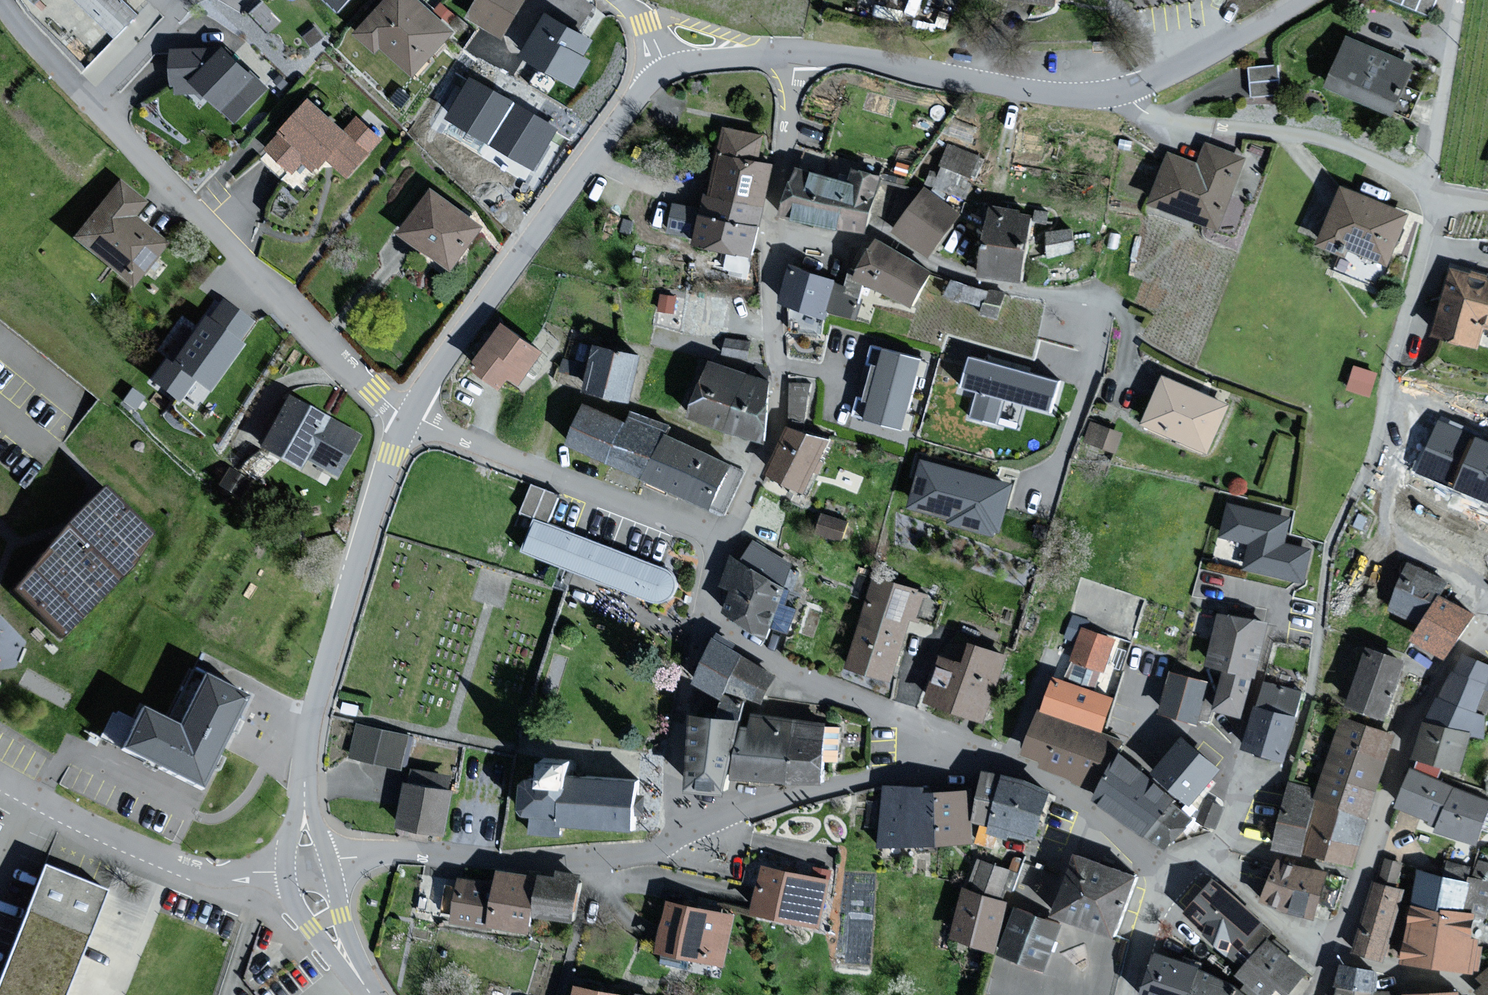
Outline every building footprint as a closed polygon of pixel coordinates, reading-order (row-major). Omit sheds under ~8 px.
[(134,13),(121,0),(41,0),(94,53),(134,13)] [(339,8),(349,0),(332,0),(339,8)] [(421,0),(388,0),(360,30),(379,48),(385,42),(418,71),(455,31),(421,0)] [(475,13),(504,31),(523,0),(483,0),(475,13)] [(550,16),(528,52),(575,80),(588,59),(579,54),(588,39),(550,16)] [(1353,40),(1334,85),(1394,111),(1414,66),(1353,40)] [(266,87),(225,48),(222,51),(177,50),(177,82),(181,82),(181,91),(210,91),(236,117),(266,87)] [(1248,61),(1250,91),(1279,89),(1276,59),(1248,61)] [(446,112),(542,162),(564,121),(468,70),(446,112)] [(348,134),(312,101),(270,147),(295,169),(304,159),(314,168),(320,162),(323,164),(330,156),(348,172),(378,139),(359,122),(348,134)] [(763,137),(728,131),(715,197),(711,196),(708,210),(689,206),(677,204),(672,230),(700,235),(699,242),(756,253),(763,215),(772,165),(759,163),(761,152),(763,137)] [(1199,166),(1172,155),(1154,201),(1219,226),(1246,158),(1208,143),(1199,166)] [(978,157),(950,146),(943,164),(947,166),(943,175),(933,172),(929,183),(963,196),(978,157)] [(868,229),(873,211),(880,181),(882,176),(856,169),(852,185),(800,171),(790,209),(868,229)] [(906,221),(925,194),(880,181),(873,211),(906,221)] [(119,182),(74,238),(132,284),(165,244),(132,217),(144,202),(119,182)] [(1408,214),(1346,188),(1323,242),(1347,252),(1350,244),(1389,260),(1408,214)] [(928,190),(925,194),(906,221),(900,229),(933,253),(961,214),(928,190)] [(436,192),(407,230),(453,266),(482,228),(436,192)] [(997,207),(987,269),(1024,275),(1030,235),(1033,215),(1020,213),(1020,211),(1002,208),(997,207)] [(1072,229),(1050,233),(1054,252),(1076,248),(1072,229)] [(861,273),(914,303),(933,271),(880,241),(861,273)] [(836,279),(795,266),(784,300),(828,314),(830,309),(853,316),(859,296),(844,292),(846,286),(834,283),(836,279)] [(1456,271),(1439,332),(1480,343),(1486,321),(1487,322),(1487,280),(1456,271)] [(1005,293),(991,289),(985,312),(998,316),(1005,293)] [(251,321),(224,301),(210,321),(205,318),(171,366),(165,362),(152,380),(179,399),(194,378),(209,389),(241,345),(236,342),(251,321)] [(544,350),(506,322),(476,364),(504,385),(513,374),(522,381),(544,350)] [(642,355),(599,346),(590,387),(633,396),(642,355)] [(903,422),(922,358),(887,348),(882,366),(879,365),(870,396),(876,398),(871,413),(903,422)] [(1061,383),(974,358),(967,384),(982,389),(975,415),(1018,427),(1025,402),(1053,410),(1061,383)] [(1354,359),(1347,383),(1372,391),(1379,367),(1354,359)] [(749,376),(721,366),(714,363),(696,413),(731,426),(749,376)] [(806,416),(809,376),(787,374),(784,415),(806,416)] [(764,438),(768,391),(769,382),(760,379),(749,376),(731,426),(764,438)] [(1168,377),(1149,421),(1210,449),(1230,405),(1168,377)] [(357,436),(290,398),(263,446),(301,468),(307,456),(336,472),(357,436)] [(574,440),(613,459),(630,424),(590,405),(574,440)] [(635,412),(630,424),(613,459),(647,474),(666,433),(668,428),(635,412)] [(1474,435),(1439,420),(1418,469),(1454,484),(1487,498),(1487,441),(1474,435)] [(1122,433),(1093,423),(1087,440),(1117,449),(1122,433)] [(807,486),(827,442),(792,429),(773,470),(807,486)] [(669,435),(666,433),(647,474),(650,476),(714,505),(733,464),(669,435)] [(1002,528),(1014,484),(927,460),(915,505),(956,516),(954,521),(995,532),(997,526),(1002,528)] [(533,479),(523,506),(546,514),(556,487),(533,479)] [(152,533),(107,491),(16,590),(61,632),(152,533)] [(1284,545),(1290,516),(1232,503),(1225,533),(1254,540),(1248,567),(1303,580),(1310,551),(1284,545)] [(847,522),(825,515),(820,531),(842,538),(847,522)] [(605,545),(539,520),(527,549),(593,575),(658,601),(664,601),(669,600),(673,597),(676,594),(678,590),(679,587),(679,582),(678,578),(675,574),(671,569),(605,545)] [(747,566),(737,561),(727,582),(738,587),(728,608),(769,627),(788,586),(784,584),(794,562),(757,544),(747,566)] [(1415,564),(1394,606),(1426,622),(1447,580),(1415,564)] [(927,595),(878,579),(851,663),(893,676),(914,614),(920,616),(927,595)] [(1474,615),(1445,598),(1422,639),(1451,656),(1474,615)] [(1267,624),(1223,613),(1210,662),(1232,667),(1222,706),(1244,712),(1267,624)] [(1076,657),(1078,658),(1102,666),(1105,667),(1114,638),(1085,629),(1076,657)] [(699,680),(724,694),(728,687),(731,681),(733,682),(746,657),(718,643),(699,680)] [(1008,656),(977,645),(970,665),(946,656),(932,698),(987,717),(1008,656)] [(1406,660),(1372,649),(1354,702),(1389,713),(1406,660)] [(764,698),(777,673),(746,657),(733,682),(747,690),(764,698)] [(1466,657),(1459,676),(1487,686),(1487,665),(1485,664),(1466,657)] [(1095,690),(1102,666),(1078,658),(1070,682),(1094,690),(1095,690)] [(1209,683),(1175,674),(1166,709),(1200,718),(1209,683)] [(1445,699),(1481,712),(1487,694),(1487,686),(1459,676),(1455,674),(1445,699)] [(246,696),(206,677),(180,729),(144,711),(126,749),(201,786),(246,696)] [(1070,682),(1058,679),(1049,709),(1102,727),(1112,696),(1094,690),(1070,682)] [(744,718),(747,690),(733,682),(731,681),(728,687),(723,716),(698,714),(695,786),(731,790),(744,718)] [(1304,692),(1267,682),(1251,745),(1288,755),(1304,692)] [(1445,699),(1441,697),(1432,721),(1471,735),(1479,738),(1487,714),(1481,712),(1445,699)] [(119,743),(132,714),(113,705),(99,734),(119,743)] [(1109,761),(1114,762),(1117,753),(1121,741),(1044,713),(1043,717),(1031,751),(1049,757),(1048,758),(1046,765),(1078,776),(1076,780),(1100,791),(1102,785),(1109,761)] [(748,728),(745,772),(793,776),(798,720),(758,717),(756,729),(748,728)] [(827,728),(828,723),(798,720),(793,776),(824,779),(826,758),(838,759),(841,729),(827,728)] [(1393,733),(1346,720),(1324,797),(1296,789),(1294,797),(1281,843),(1326,856),(1356,864),(1377,788),(1393,733)] [(1421,751),(1425,753),(1446,760),(1460,766),(1471,735),(1432,721),(1421,751)] [(409,736),(360,725),(353,755),(402,766),(409,736)] [(1222,768),(1185,737),(1157,770),(1195,801),(1222,768)] [(638,834),(643,777),(579,771),(580,755),(543,751),(541,772),(522,770),(518,818),(527,819),(525,836),(565,840),(566,828),(638,834)] [(1175,797),(1127,761),(1117,753),(1114,762),(1109,761),(1102,785),(1100,791),(1098,797),(1119,812),(1170,848),(1188,822),(1193,816),(1172,801),(1175,797)] [(1418,771),(1439,779),(1446,760),(1425,753),(1418,771)] [(450,775),(417,770),(414,784),(410,783),(403,823),(447,831),(454,792),(447,791),(450,775)] [(1439,779),(1418,771),(1416,770),(1404,803),(1446,819),(1443,827),(1480,841),(1487,820),(1487,797),(1439,779)] [(991,774),(979,818),(997,822),(1008,778),(991,774)] [(1052,790),(1008,778),(997,822),(995,827),(1028,836),(1030,831),(1040,834),(1052,790)] [(888,842),(942,840),(940,792),(927,793),(927,786),(886,788),(888,842)] [(974,838),(972,791),(940,792),(942,840),(974,838)] [(1224,806),(1207,800),(1201,819),(1218,824),(1224,806)] [(1138,876),(1082,855),(1062,910),(1118,930),(1138,876)] [(1328,874),(1282,860),(1271,899),(1316,913),(1328,874)] [(981,861),(974,883),(1004,893),(1012,871),(981,861)] [(1403,864),(1388,861),(1384,879),(1398,882),(1403,864)] [(816,877),(768,867),(759,910),(821,923),(832,871),(818,868),(816,877)] [(48,868),(0,988),(0,994),(64,994),(105,890),(48,868)] [(531,928),(533,914),(539,876),(502,870),(500,884),(494,922),(531,928)] [(560,877),(539,874),(539,876),(533,914),(576,920),(583,874),(561,871),(560,877)] [(1469,880),(1426,872),(1419,908),(1449,913),(1450,910),(1463,912),(1469,880)] [(455,921),(493,927),(494,922),(500,884),(462,878),(455,921)] [(1403,889),(1377,881),(1358,948),(1384,956),(1403,889)] [(1250,939),(1259,947),(1263,950),(1271,940),(1277,934),(1274,931),(1217,882),(1190,913),(1238,953),(1250,939)] [(1009,901),(970,889),(957,934),(996,945),(1009,901)] [(734,915),(673,903),(663,949),(725,962),(734,915)] [(1450,910),(1449,913),(1419,908),(1411,957),(1475,968),(1480,940),(1472,939),(1476,914),(1463,912),(1450,910)] [(1062,924),(1021,909),(1005,951),(1047,966),(1062,924)] [(1308,972),(1271,940),(1263,950),(1243,973),(1253,981),(1247,988),(1246,990),(1252,994),(1269,994),(1270,994),(1272,994),(1282,983),(1292,991),(1308,972)] [(1149,994),(1193,994),(1202,971),(1203,969),(1165,954),(1148,994),(1149,994)] [(1343,965),(1341,985),(1375,988),(1379,989),(1381,969),(1343,965)] [(1246,990),(1243,987),(1202,971),(1193,994),(1252,994),(1246,990)] [(1340,985),(1339,994),(1375,994),(1375,992),(1375,988),(1341,985),(1340,985)]
